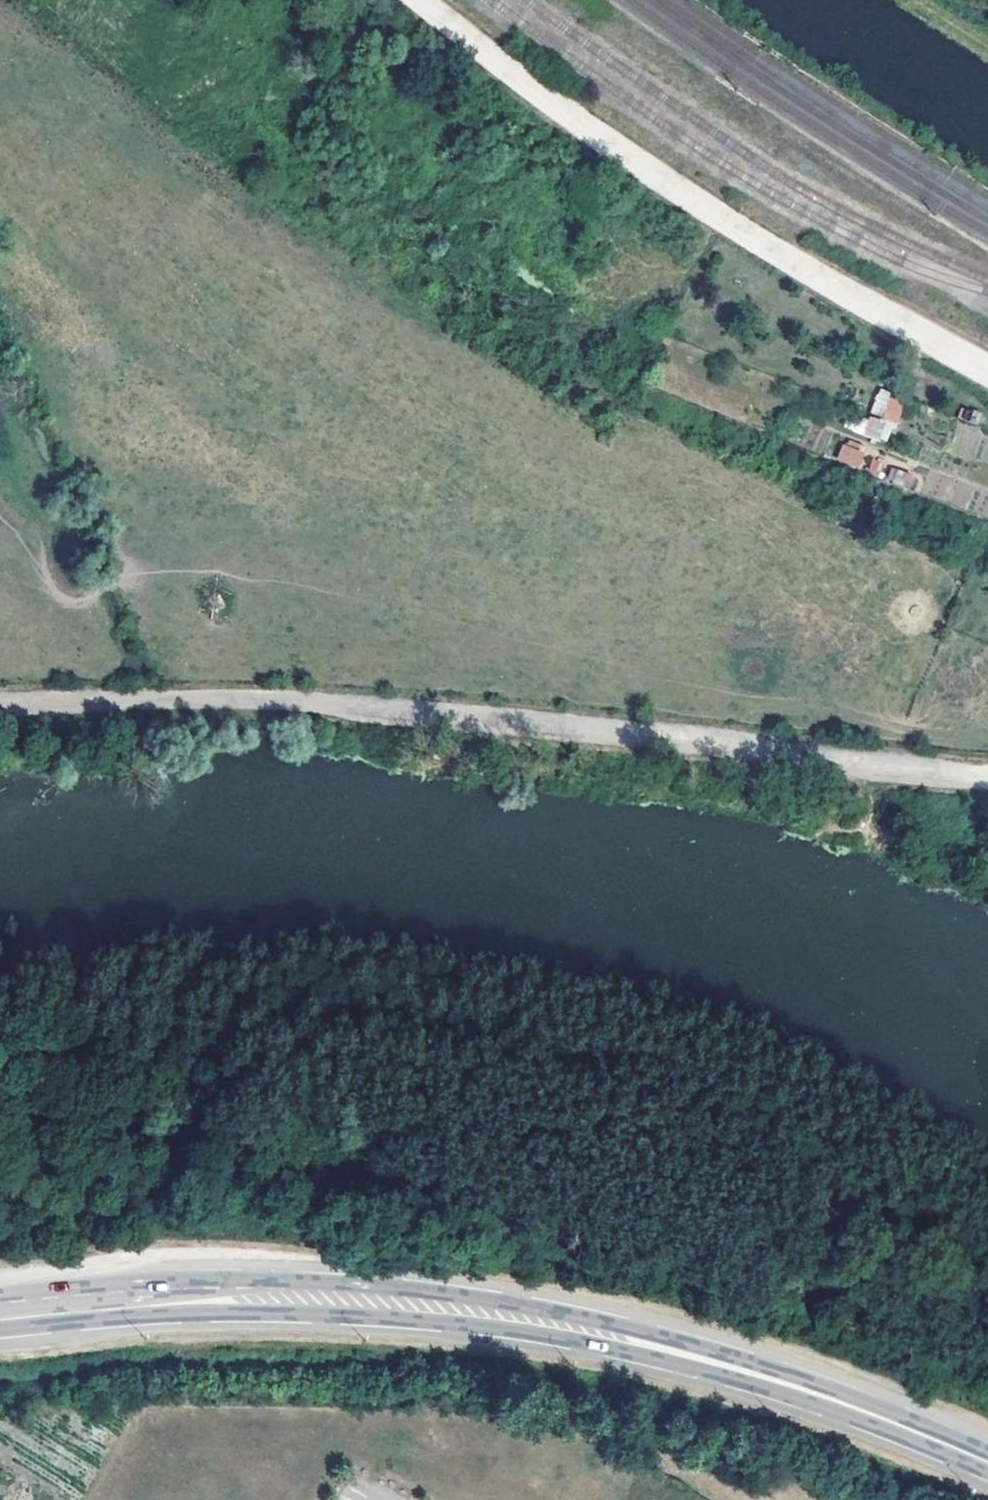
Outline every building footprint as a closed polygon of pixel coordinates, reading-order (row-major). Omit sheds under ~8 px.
[(889,441),(903,399),(878,391),(864,433),(889,441)] [(959,426),(973,432),(977,420),(963,414),(959,426)] [(840,445),(837,463),(862,467),(865,449),(840,445)] [(912,488),(915,473),(890,467),(886,483),(912,488)]
